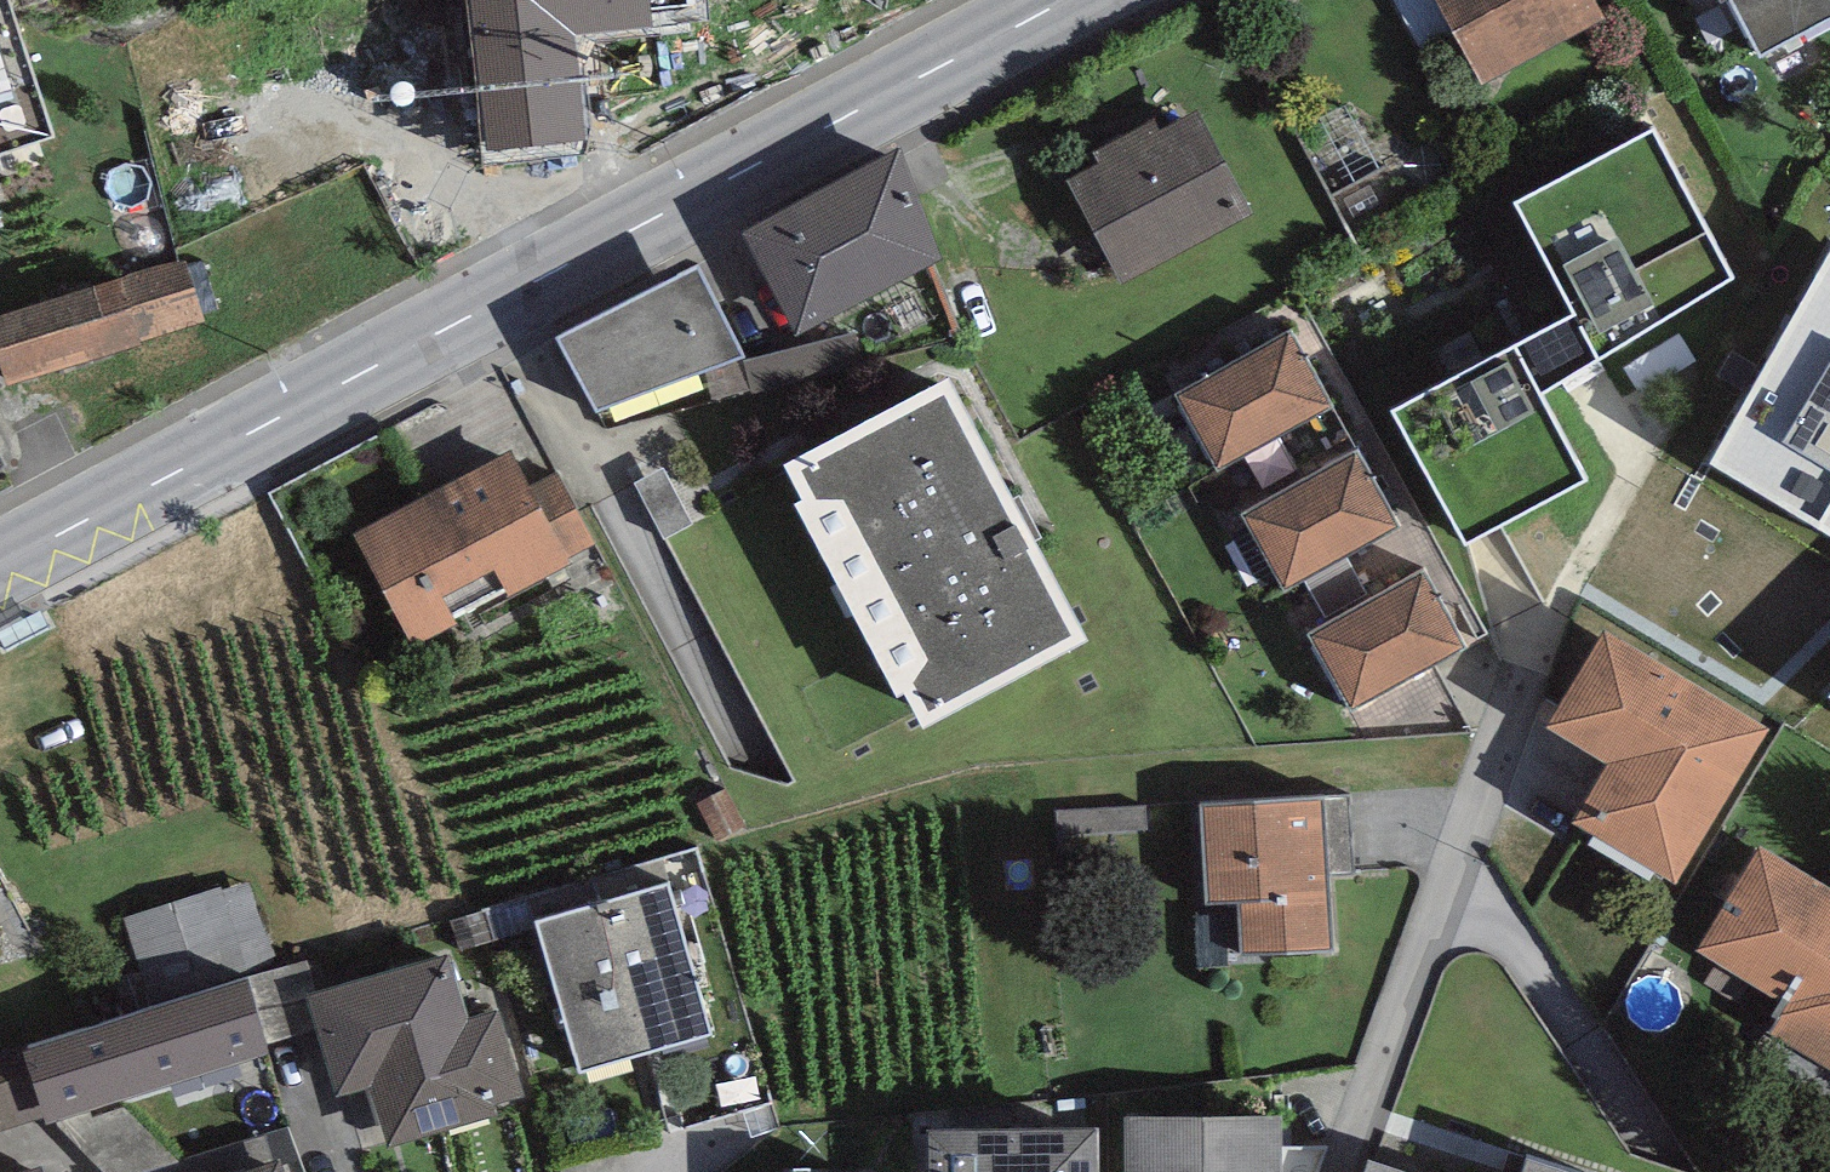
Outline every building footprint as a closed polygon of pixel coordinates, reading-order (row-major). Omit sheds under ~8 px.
[(57,134),(12,0),(0,0),(0,153),(57,134)] [(547,28),(696,12),(695,0),(544,0),(547,28)] [(1484,83),(1605,18),(1596,0),(1439,0),(1484,83)] [(1760,54),(1829,17),(1829,0),(1732,0),(1760,54)] [(1099,162),(1067,179),(1122,284),(1254,215),(1199,110),(1159,130),(1153,120),(1094,151),(1099,162)] [(1573,313),(1397,409),(1468,539),(1583,476),(1535,389),(1737,278),(1653,125),(1512,203),(1573,313)] [(900,147),(742,231),(795,334),(944,257),(900,147)] [(0,313),(0,369),(5,384),(204,321),(183,255),(0,313)] [(697,266),(560,337),(599,409),(743,353),(697,266)] [(1714,486),(1829,542),(1829,282),(1817,276),(1714,486)] [(854,331),(743,359),(751,390),(862,362),(854,331)] [(1290,332),(1176,393),(1216,467),(1330,406),(1290,332)] [(947,377),(783,464),(802,499),(796,502),(899,696),(905,693),(925,729),(1089,642),(947,377)] [(1358,450),(1242,511),(1282,586),(1398,526),(1358,450)] [(569,560),(529,486),(510,451),(355,535),(414,644),(569,560)] [(663,466),(632,482),(663,539),(693,523),(663,466)] [(529,486),(569,560),(600,544),(560,469),(529,486)] [(1424,569),(1309,632),(1351,708),(1466,645),(1424,569)] [(1769,728),(1605,629),(1546,725),(1608,762),(1572,821),(1675,883),(1769,728)] [(1346,795),(1200,803),(1206,901),(1238,899),(1241,952),(1330,947),(1326,875),(1351,874),(1346,795)] [(1759,845),(1697,950),(1788,1002),(1769,1035),(1829,1071),(1829,887),(1759,845)] [(602,901),(646,1052),(710,1033),(667,882),(602,901)] [(646,1052),(602,901),(536,920),(580,1071),(646,1052)] [(446,952),(305,995),(335,1092),(370,1082),(390,1146),(499,1112),(497,1104),(523,1095),(497,1009),(467,1018),(446,952)] [(290,964),(245,978),(266,1043),(310,1029),(290,964)] [(245,978),(21,1047),(43,1116),(45,1123),(269,1053),(266,1043),(245,978)] [(0,1054),(0,1128),(43,1116),(21,1047),(0,1054)] [(1126,1118),(1126,1171),(1282,1171),(1282,1145),(1282,1117),(1126,1118)] [(929,1133),(929,1171),(1096,1171),(1095,1131),(929,1133)] [(1282,1145),(1282,1171),(1316,1171),(1325,1145),(1282,1145)] [(1528,1155),(1522,1171),(1577,1171),(1528,1155)] [(1369,1156),(1364,1171),(1417,1171),(1369,1156)] [(237,1171),(286,1171),(281,1158),(237,1171)] [(40,1164),(16,1171),(43,1171),(40,1164)]
